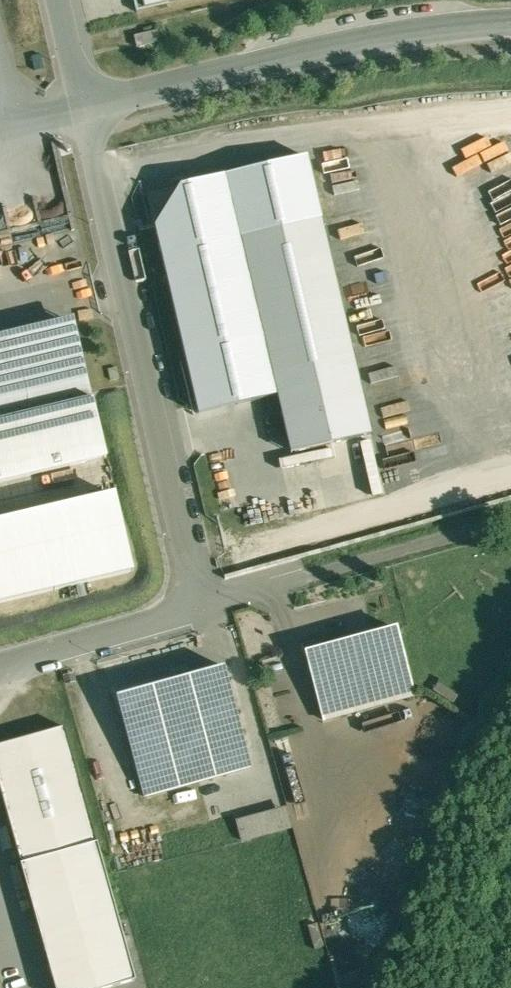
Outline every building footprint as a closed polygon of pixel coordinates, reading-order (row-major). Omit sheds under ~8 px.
[(191,0),(137,0),(140,12),(191,0)] [(9,230),(0,191),(0,232),(9,230)] [(323,219),(241,238),(289,453),(371,434),(323,219)] [(0,335),(0,483),(106,458),(73,318),(0,335)] [(0,519),(0,602),(134,571),(116,492),(0,519)] [(396,628),(305,653),(324,720),(414,695),(396,628)] [(224,666),(116,696),(144,796),(252,765),(224,666)] [(56,987),(102,987),(133,979),(62,728),(0,745),(0,791),(56,987)] [(241,841),(291,826),(285,805),(235,820),(241,841)]
